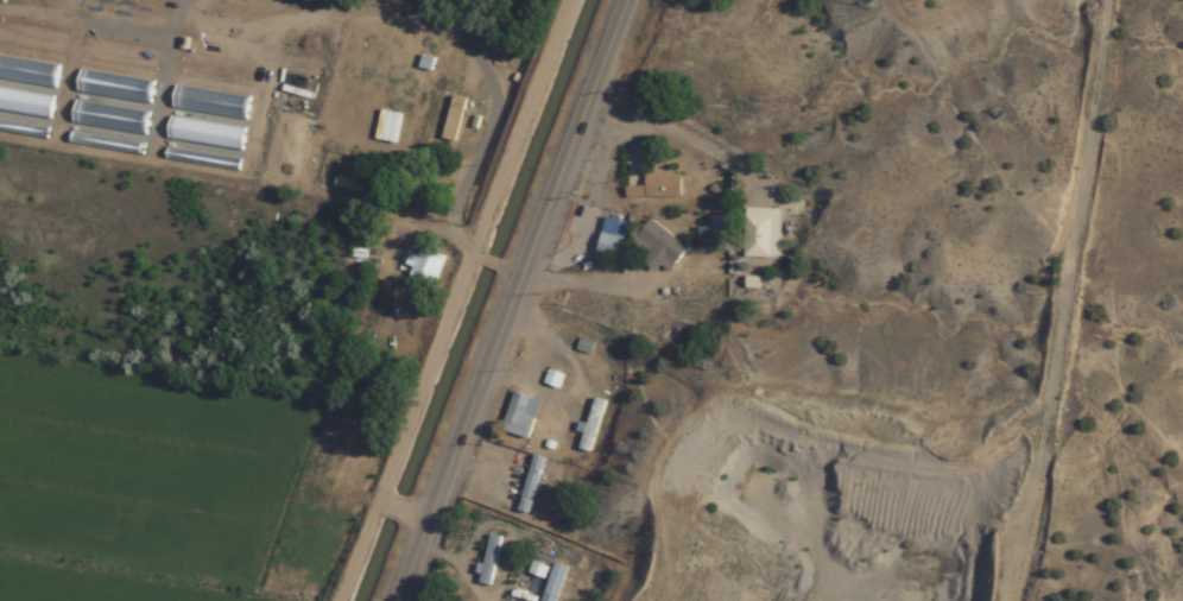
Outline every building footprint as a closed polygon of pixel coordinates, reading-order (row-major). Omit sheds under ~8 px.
[(386,191),(339,175),(335,185),(383,202),(386,191)] [(680,198),(680,175),(645,175),(645,188),(625,188),(625,198),(680,198)] [(781,209),(746,209),(745,258),(780,258),(781,209)] [(629,223),(604,217),(595,253),(620,259),(629,223)] [(687,250),(652,219),(637,236),(671,267),(687,250)] [(443,254),(419,249),(417,255),(408,253),(405,266),(411,268),(406,288),(433,295),(443,254)] [(546,382),(557,389),(563,379),(553,372),(546,382)] [(500,430),(526,440),(541,402),(515,392),(500,430)] [(578,450),(589,453),(605,402),(594,399),(578,450)] [(519,512),(530,515),(544,459),(533,456),(519,512)] [(494,581),(503,537),(484,534),(475,577),(494,581)]
